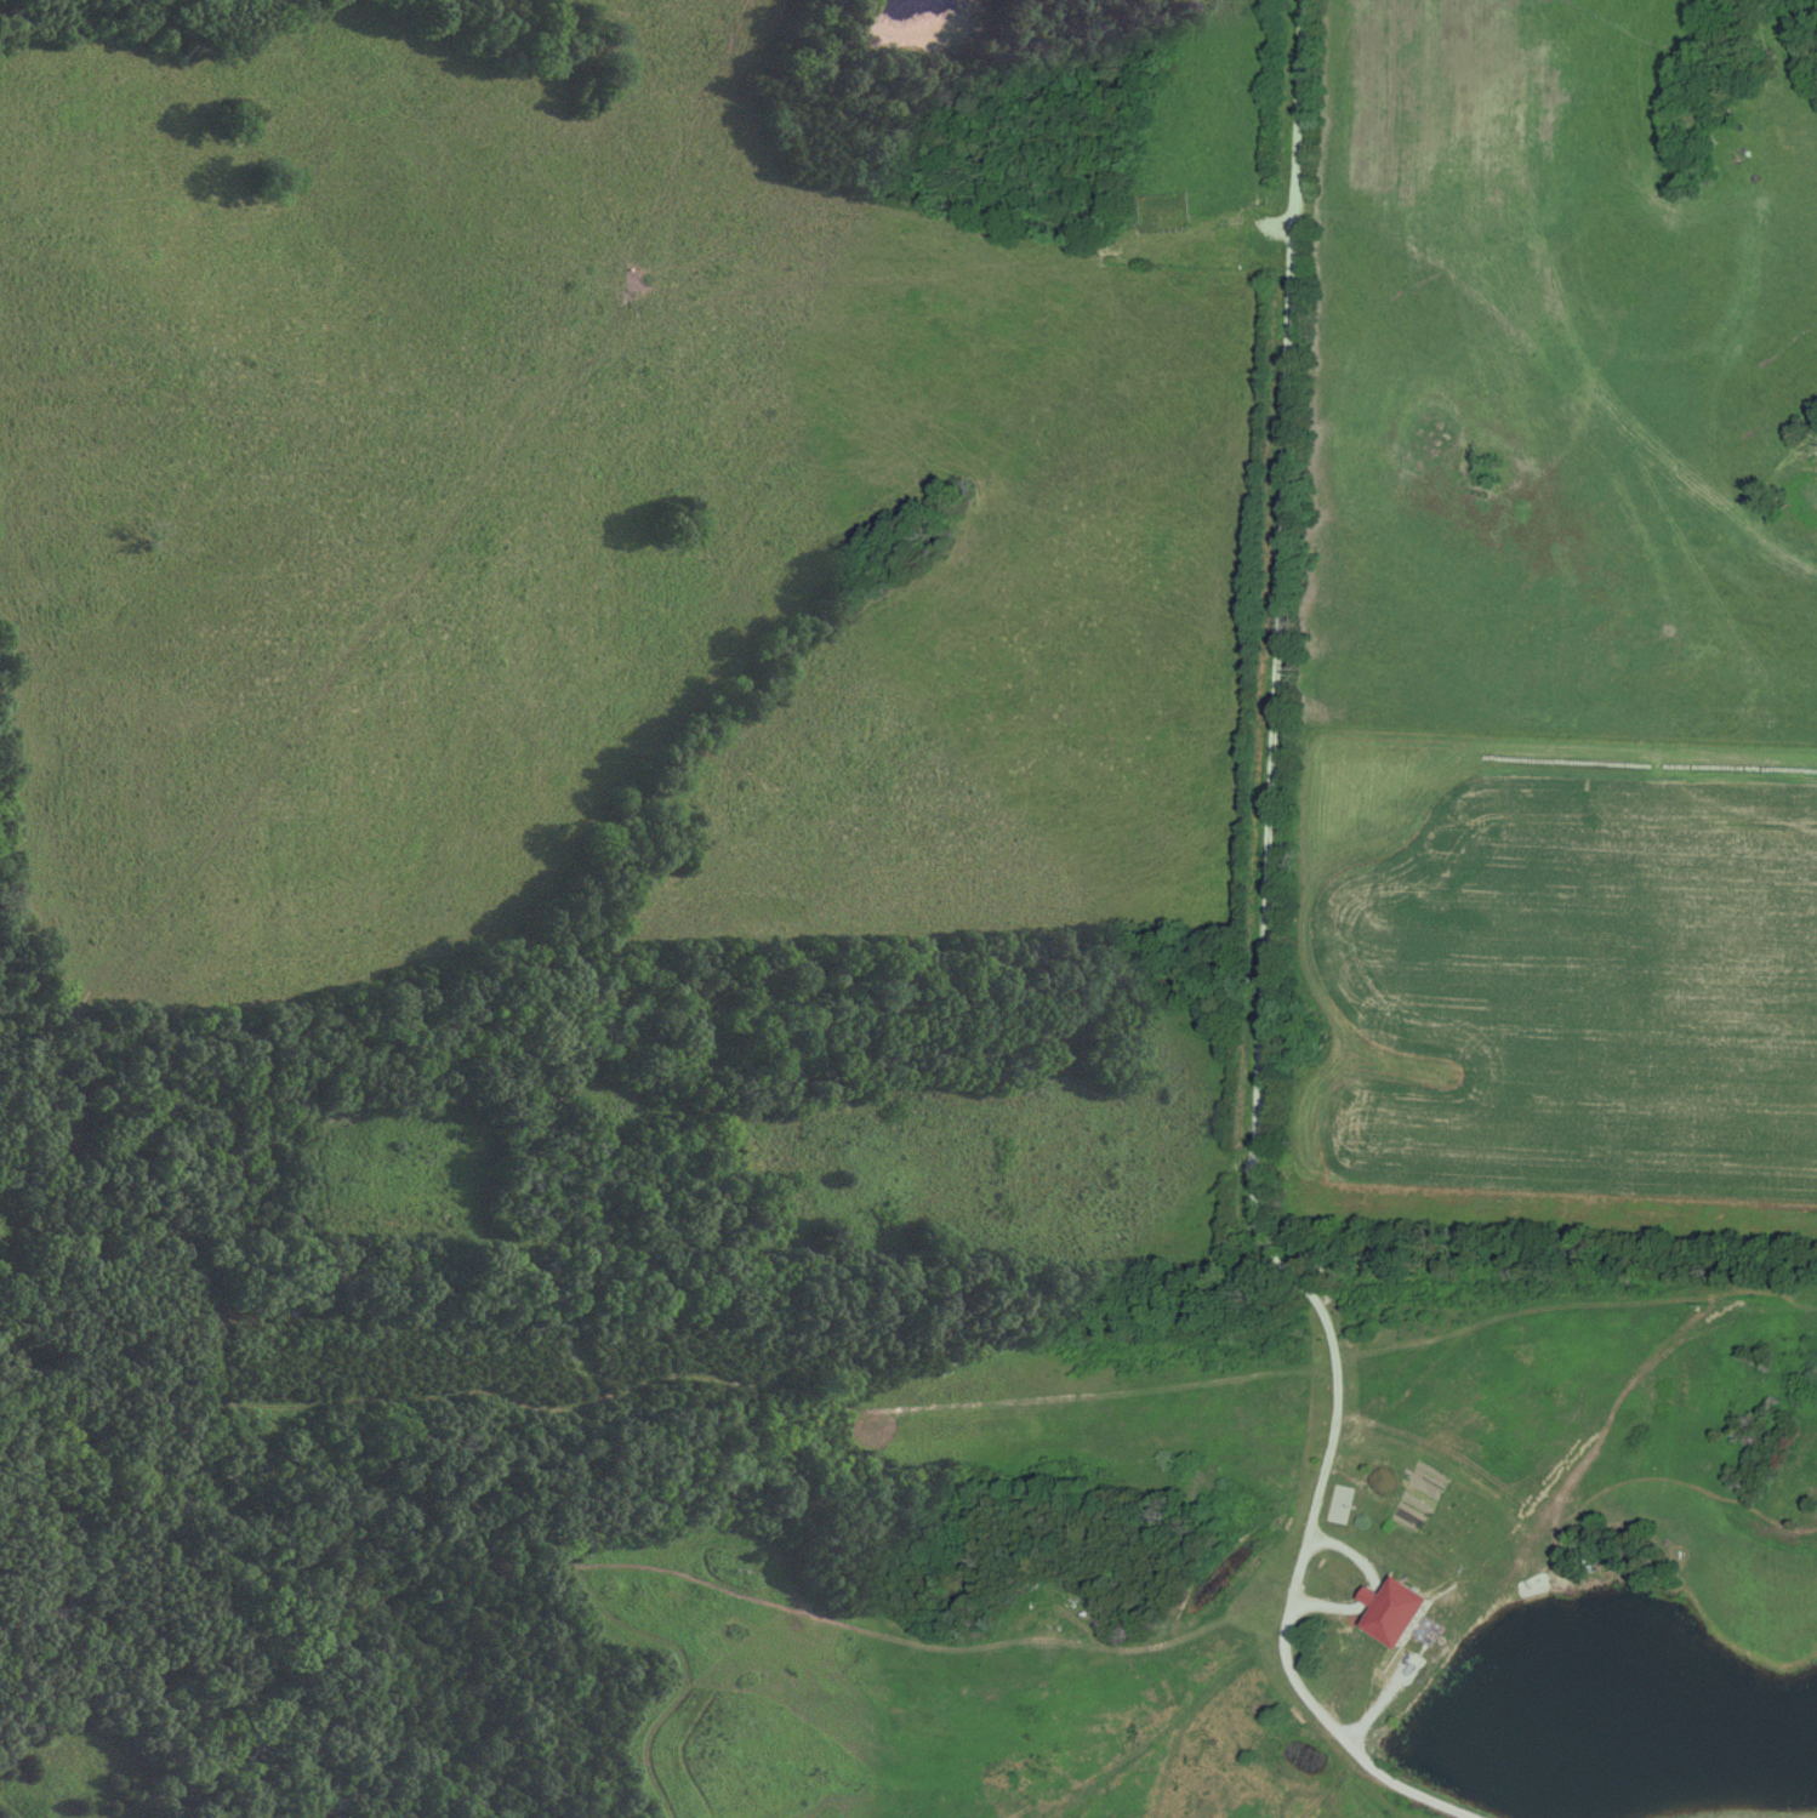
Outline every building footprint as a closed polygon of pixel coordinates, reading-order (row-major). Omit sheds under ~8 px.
[(1425,1597),(1389,1576),(1358,1626),(1394,1648),(1425,1597)]
